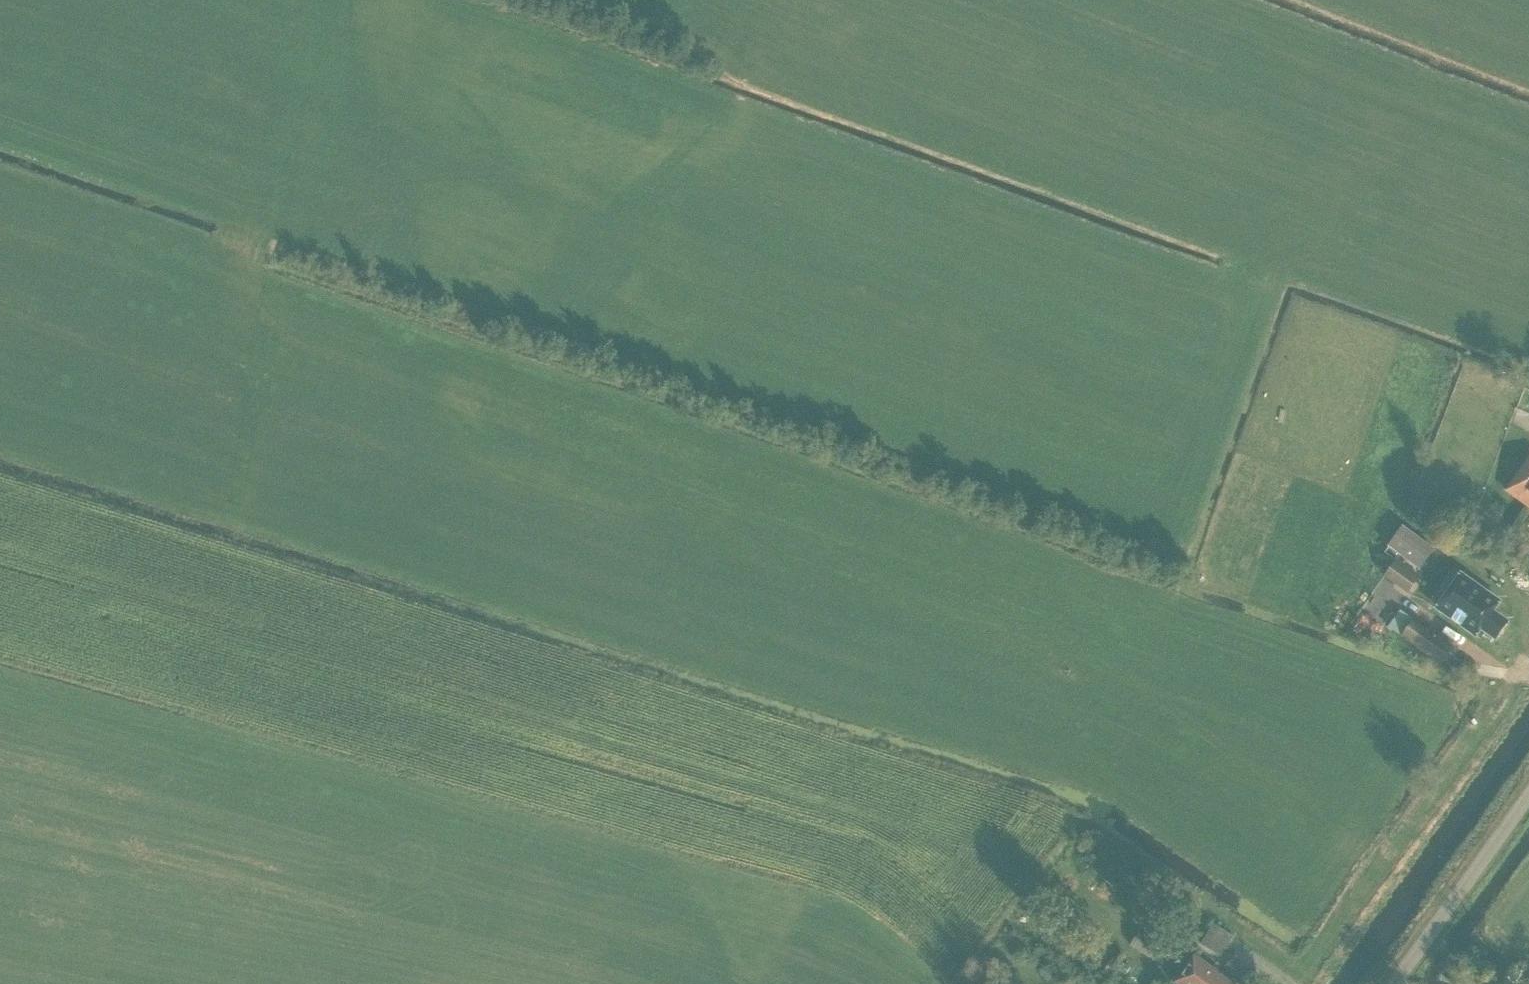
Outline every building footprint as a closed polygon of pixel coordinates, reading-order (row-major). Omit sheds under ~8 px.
[(1506,490),(1528,506),(1528,458),(1506,490)] [(1420,570),(1435,549),(1402,526),(1387,546),(1420,570)] [(1384,577),(1408,594),(1420,577),(1396,558),(1384,577)] [(1495,639),(1507,622),(1467,591),(1449,614),(1465,627),(1471,620),(1495,639)] [(1451,648),(1414,621),(1403,637),(1440,664),(1451,648)] [(1188,938),(1221,957),(1233,935),(1201,916),(1188,938)] [(1181,973),(1173,983),(1231,983),(1204,964),(1192,957),(1181,973)]
